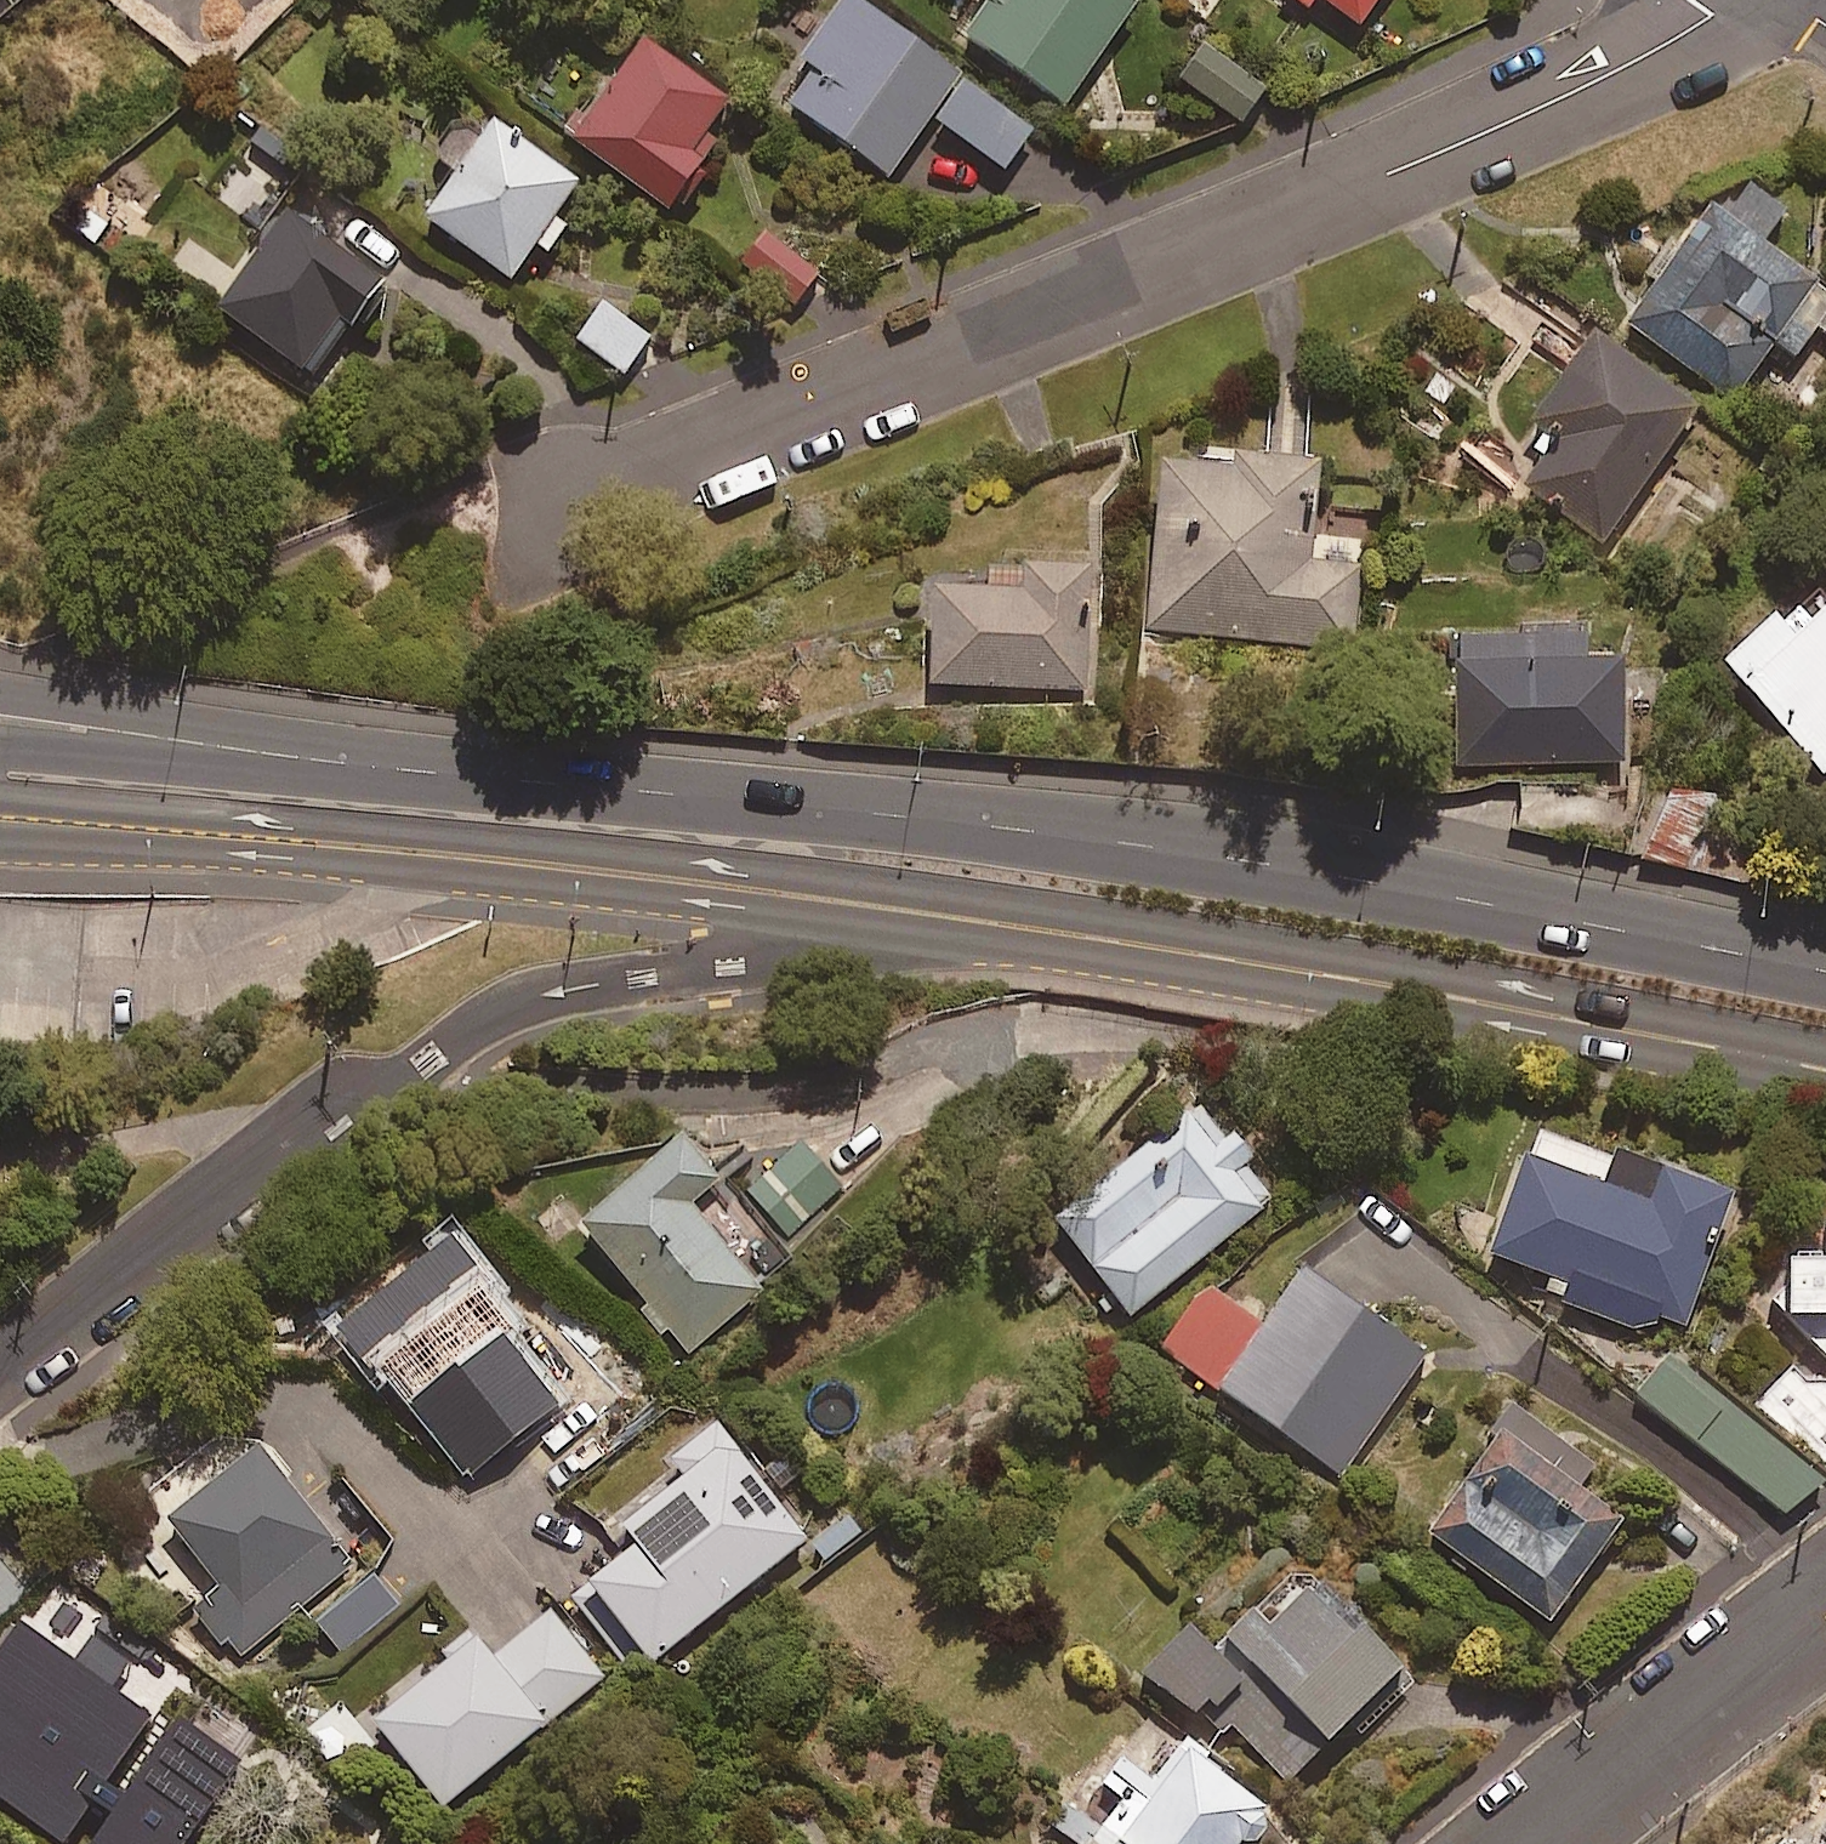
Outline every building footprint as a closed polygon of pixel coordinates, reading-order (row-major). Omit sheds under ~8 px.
[(20,0),(0,0),(0,16),(20,0)] [(1116,0),(976,0),(973,5),(982,12),(962,40),(1063,112),(1134,13),(1116,0)] [(1367,39),(1392,0),(1307,0),(1367,39)] [(1034,138),(847,4),(775,103),(888,184),(931,124),(1006,178),(1034,138)] [(735,122),(643,54),(573,150),(666,217),(735,122)] [(1263,97),(1203,58),(1181,90),(1241,130),(1263,97)] [(509,288),(534,254),(546,263),(566,235),(554,226),(581,189),(497,128),(425,228),(509,288)] [(1739,182),(1629,328),(1732,406),(1776,348),(1794,362),(1825,320),(1825,300),(1759,250),(1785,217),(1739,182)] [(380,294),(279,226),(215,321),(307,384),(344,329),(352,335),(380,294)] [(817,282),(767,242),(743,272),(793,312),(817,282)] [(647,346),(601,314),(577,348),(624,380),(647,346)] [(1527,492),(1633,568),(1662,527),(1633,506),(1694,420),(1594,348),(1539,425),(1562,442),(1527,492)] [(1486,430),(1462,457),(1506,496),(1530,469),(1486,430)] [(1230,465),(1229,478),(1158,474),(1149,636),(1354,647),(1358,570),(1309,567),(1314,469),(1230,465)] [(1087,580),(1022,579),(1022,602),(931,600),(929,690),(1085,693),(1087,580)] [(1811,636),(1790,613),(1726,673),(1823,776),(1825,773),(1825,622),(1811,636)] [(1585,643),(1457,643),(1457,767),(1622,767),(1623,672),(1585,672),(1585,643)] [(1714,805),(1668,786),(1639,860),(1685,878),(1714,805)] [(0,1029),(0,1129),(24,1130),(31,1031),(0,1029)] [(1272,1202),(1249,1173),(1255,1168),(1231,1139),(1225,1144),(1196,1109),(1050,1228),(1126,1322),(1272,1202)] [(1731,1208),(1539,1139),(1494,1263),(1570,1290),(1565,1307),(1655,1339),(1661,1324),(1686,1333),(1731,1208)] [(841,1183),(799,1144),(741,1204),(783,1244),(841,1183)] [(717,1193),(677,1146),(579,1230),(687,1356),(759,1295),(691,1216),(717,1193)] [(556,1416),(428,1252),(377,1292),(389,1308),(353,1336),(468,1484),(556,1416)] [(1789,1267),(1789,1282),(1769,1302),(1790,1323),(1790,1331),(1798,1331),(1825,1359),(1825,1266),(1789,1267)] [(1423,1363),(1303,1278),(1264,1333),(1207,1293),(1162,1356),(1339,1481),(1423,1363)] [(1820,1487),(1668,1365),(1639,1400),(1791,1522),(1820,1487)] [(1789,1375),(1761,1404),(1825,1468),(1825,1380),(1789,1375)] [(1593,1470),(1510,1412),(1420,1541),(1550,1632),(1620,1532),(1572,1499),(1593,1470)] [(803,1548),(708,1428),(664,1463),(686,1489),(623,1539),(635,1554),(576,1600),(638,1678),(803,1548)] [(350,1566),(256,1456),(169,1529),(221,1590),(197,1610),(239,1660),(350,1566)] [(873,1530),(854,1508),(811,1545),(830,1567),(873,1530)] [(0,1562),(0,1618),(28,1593),(0,1562)] [(1143,1676),(1203,1728),(1208,1722),(1285,1788),(1403,1677),(1311,1600),(1273,1643),(1251,1624),(1217,1663),(1181,1632),(1143,1676)] [(440,1815),(607,1677),(554,1613),(492,1665),(474,1644),(370,1729),(440,1815)] [(61,1836),(91,1794),(117,1812),(94,1843),(178,1843),(237,1760),(178,1719),(126,1793),(108,1780),(156,1712),(117,1685),(134,1661),(91,1631),(73,1657),(19,1619),(0,1645),(0,1793),(61,1836)] [(1113,1843),(1251,1843),(1264,1828),(1181,1759),(1150,1797),(1118,1770),(1098,1795),(1117,1811),(1099,1833),(1113,1843)] [(1071,1809),(1052,1831),(1068,1843),(1113,1843),(1099,1833),(1071,1809)]
